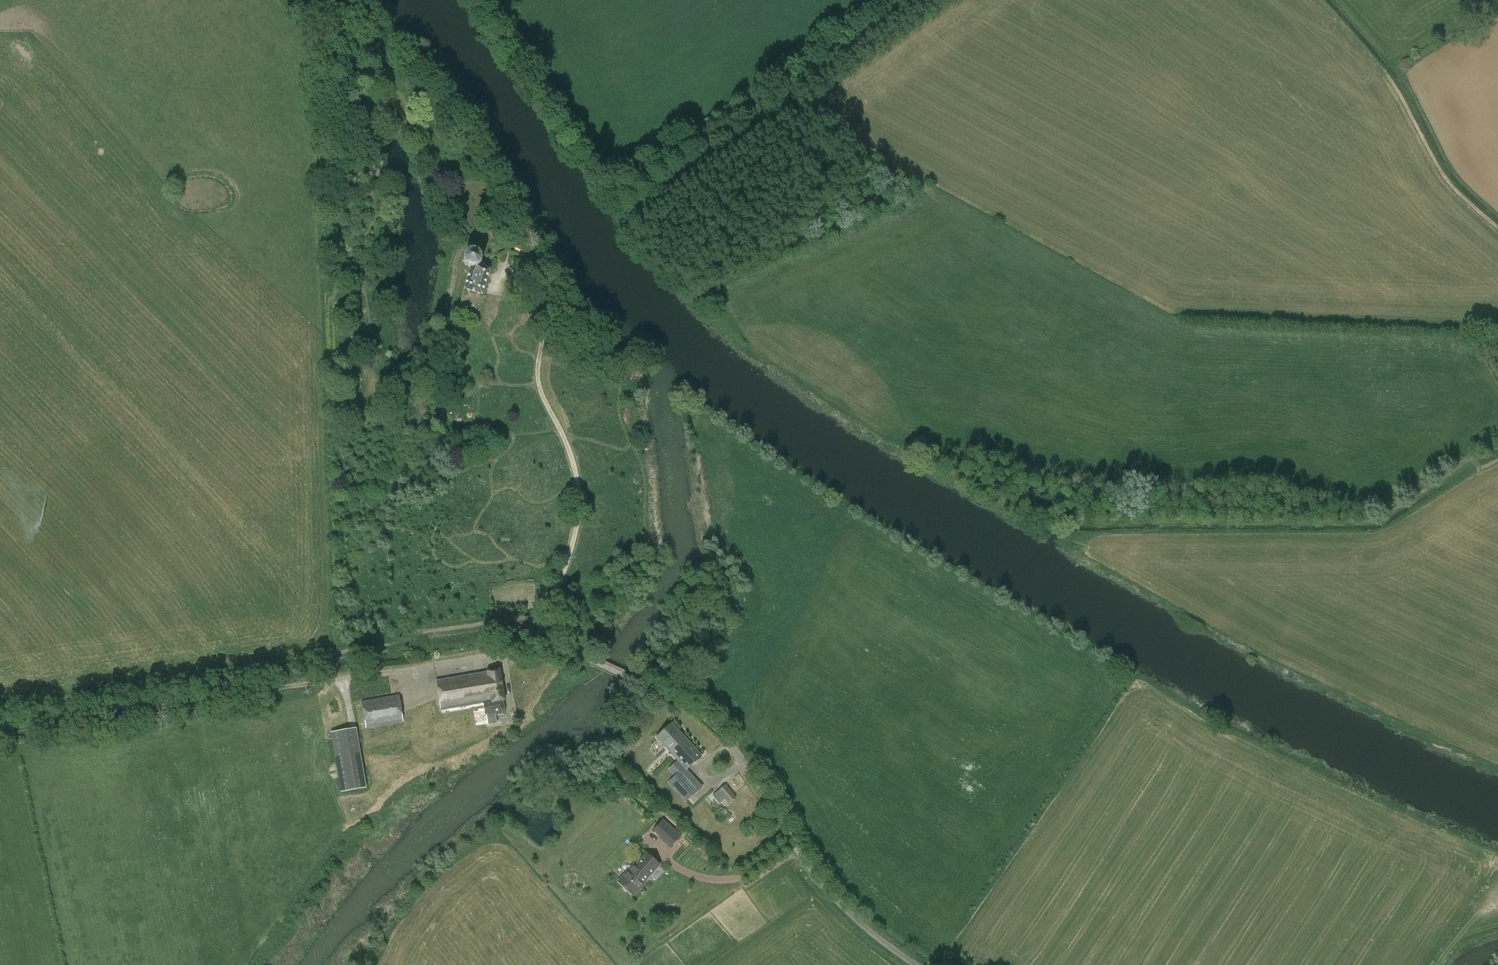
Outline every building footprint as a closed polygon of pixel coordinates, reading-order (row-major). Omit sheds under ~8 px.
[(501,228),(492,234),(499,245),(504,242),(508,240),(501,228)] [(469,267),(471,267),(464,289),(482,294),(490,270),(480,264),(481,262),(481,258),(481,254),(479,252),(477,250),(473,249),(470,249),(466,252),(465,254),(464,258),(464,262),(466,265),(469,267)] [(500,669),(486,671),(436,680),(441,709),(434,710),(438,736),(489,727),(488,725),(497,723),(495,714),(505,712),(503,700),(505,700),(500,669)] [(399,695),(361,701),(370,750),(385,747),(384,739),(406,735),(399,695)] [(702,786),(687,770),(702,756),(671,723),(655,737),(665,748),(678,762),(669,770),(676,777),(668,784),(679,795),(677,797),(683,804),(702,786)] [(356,728),(331,732),(341,792),(366,788),(356,728)] [(729,803),(736,797),(725,785),(718,791),(729,803)] [(663,819),(653,831),(671,847),(681,836),(663,819)] [(634,863),(617,881),(634,896),(646,883),(644,882),(660,865),(647,852),(635,864),(634,863)]
